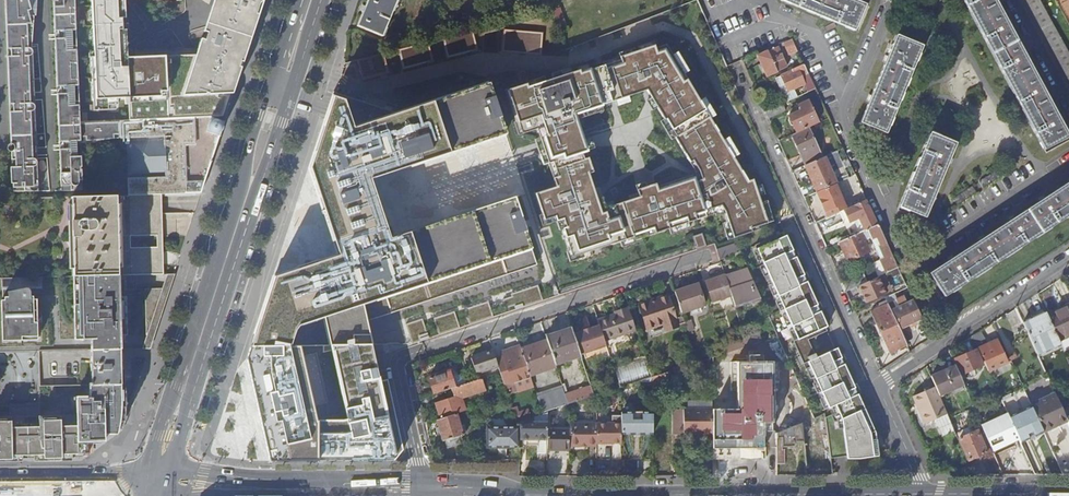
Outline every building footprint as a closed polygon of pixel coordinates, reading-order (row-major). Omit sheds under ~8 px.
[(6,50),(32,49),(31,31),(33,22),(33,19),(33,15),(32,11),(32,10),(27,10),(27,0),(4,0),(5,10),(6,50)] [(74,0),(53,0),(55,48),(76,47),(76,45),(66,46),(65,30),(75,30),(75,17),(74,0)] [(81,119),(227,116),(264,0),(76,0),(81,119)] [(356,26),(381,37),(397,0),(367,0),(356,26)] [(865,6),(850,0),(780,0),(854,31),(865,6)] [(994,0),(963,0),(1044,150),(1068,137),(994,0)] [(1068,84),(1068,55),(1039,0),(1022,0),(1068,84)] [(462,51),(540,32),(536,16),(458,35),(462,51)] [(885,134),(921,47),(896,36),(860,123),(885,134)] [(791,40),(781,44),(782,47),(784,46),(787,53),(790,52),(795,50),(791,40)] [(581,73),(580,70),(528,87),(527,83),(511,89),(523,134),(538,129),(545,153),(548,163),(553,161),(556,171),(559,177),(554,178),(557,187),(537,193),(545,220),(555,218),(557,222),(563,219),(565,227),(562,228),(565,238),(563,240),(569,256),(566,257),(569,264),(595,255),(594,251),(619,242),(621,248),(640,242),(639,240),(667,230),(668,236),(689,230),(687,224),(722,211),(731,240),(750,232),(750,229),(771,222),(764,202),(759,203),(758,198),(762,196),(759,187),(754,188),(751,180),(746,182),(732,158),(737,155),(727,138),(722,141),(709,119),(713,117),(703,99),(699,100),(687,79),(683,81),(665,49),(656,53),(654,45),(620,57),(623,65),(607,69),(605,65),(581,73)] [(55,48),(57,108),(78,107),(78,101),(68,101),(67,86),(77,86),(76,47),(55,48)] [(786,67),(777,47),(758,56),(767,76),(786,67)] [(7,55),(9,108),(34,108),(32,49),(6,50),(7,55)] [(802,64),(789,70),(790,71),(775,78),(785,102),(796,97),(793,89),(803,85),(806,92),(814,89),(802,64)] [(339,253),(273,275),(250,346),(289,346),(298,326),(325,318),(330,345),(374,345),(369,320),(536,265),(514,197),(389,237),(380,208),(370,178),(507,134),(488,81),(352,127),(344,100),(334,97),(310,169),(329,225),(339,253)] [(793,126),(796,133),(818,123),(808,101),(798,105),(800,111),(788,116),(789,118),(789,121),(790,125),(793,126)] [(776,106),(764,112),(768,119),(780,114),(776,106)] [(78,107),(57,108),(59,153),(70,153),(70,141),(93,140),(93,146),(105,145),(105,139),(111,139),(120,138),(120,121),(81,122),(79,122),(78,107)] [(34,108),(9,108),(11,151),(11,154),(36,153),(34,108)] [(202,186),(218,136),(223,122),(211,118),(211,117),(120,121),(120,138),(120,151),(125,151),(127,195),(156,195),(200,193),(202,186)] [(791,136),(805,165),(822,157),(808,129),(791,136)] [(924,217),(955,144),(930,133),(899,207),(924,217)] [(822,157),(805,165),(817,192),(835,184),(847,178),(835,151),(822,157)] [(36,153),(11,154),(11,167),(12,184),(12,191),(37,191),(36,153)] [(70,153),(59,153),(60,191),(82,190),(80,156),(70,157),(70,153)] [(1068,215),(1068,182),(929,274),(944,297),(1068,215)] [(817,192),(816,192),(827,217),(838,212),(843,210),(845,209),(835,184),(817,192)] [(156,195),(127,195),(90,197),(70,197),(73,277),(120,276),(158,275),(157,236),(129,236),(129,248),(117,248),(116,221),(157,220),(156,195)] [(863,231),(877,225),(865,200),(845,209),(843,210),(847,220),(848,223),(853,221),(857,219),(863,231)] [(843,210),(838,212),(842,222),(847,220),(843,210)] [(862,232),(863,231),(857,219),(853,221),(859,233),(860,233),(862,232)] [(157,236),(157,220),(116,221),(117,248),(129,248),(129,236),(157,236)] [(886,274),(897,268),(877,225),(863,231),(862,232),(867,240),(870,238),(871,240),(876,238),(885,257),(880,260),(879,260),(886,274)] [(824,419),(830,459),(846,457),(847,459),(858,459),(871,458),(870,454),(876,453),(877,453),(875,434),(857,395),(840,403),(837,396),(855,389),(844,365),(827,372),(824,366),(841,358),(836,349),(816,358),(808,340),(827,331),(825,328),(827,327),(820,312),(803,319),(800,313),(817,305),(806,282),(789,290),(786,283),(803,276),(795,257),(778,265),(775,259),(792,251),(785,236),(784,237),(782,233),(755,246),(797,340),(793,342),(803,365),(807,363),(828,409),(835,406),(838,412),(824,419)] [(859,233),(839,242),(847,261),(869,251),(860,233),(859,233)] [(871,240),(880,260),(885,257),(876,238),(871,240)] [(720,261),(740,253),(735,244),(716,250),(720,261)] [(778,265),(795,257),(792,251),(775,259),(778,265)] [(735,307),(760,299),(746,269),(725,276),(731,296),(735,307)] [(125,297),(120,297),(120,276),(73,277),(73,292),(77,292),(77,312),(74,312),(74,340),(90,340),(90,350),(119,350),(119,336),(126,336),(125,297)] [(731,296),(725,276),(706,282),(712,302),(731,296)] [(789,290),(806,282),(803,276),(786,283),(789,290)] [(861,285),(858,286),(866,304),(886,295),(883,288),(881,285),(878,277),(861,285)] [(39,285),(39,278),(2,279),(2,298),(4,298),(4,301),(1,301),(1,317),(41,316),(36,306),(36,298),(41,298),(41,287),(39,285)] [(843,284),(846,292),(858,286),(861,285),(858,278),(843,284)] [(512,297),(503,299),(506,308),(515,305),(517,308),(542,300),(538,285),(511,295),(512,297)] [(698,285),(674,293),(675,295),(681,313),(704,306),(698,285)] [(168,291),(168,289),(144,290),(144,304),(145,314),(160,313),(165,299),(165,291),(168,291)] [(677,325),(684,322),(681,313),(675,295),(668,297),(667,296),(639,305),(647,329),(663,324),(665,331),(677,327),(677,325)] [(921,319),(912,301),(907,303),(903,296),(894,300),(898,308),(892,310),(901,328),(921,319)] [(487,302),(465,309),(469,324),(492,315),(487,302)] [(803,319),(820,312),(817,305),(800,313),(803,319)] [(906,345),(887,305),(870,313),(889,353),(906,345)] [(1068,336),(1068,306),(1047,316),(1059,341),(1068,336)] [(618,314),(597,320),(599,326),(604,341),(635,331),(627,308),(617,311),(618,314)] [(453,312),(434,318),(439,333),(459,327),(453,312)] [(1061,345),(1059,341),(1047,316),(1045,312),(1023,323),(1037,355),(1061,345)] [(160,313),(145,314),(145,319),(145,335),(153,335),(160,313)] [(41,316),(1,317),(1,324),(4,324),(5,342),(37,340),(37,322),(41,316)] [(422,319),(407,323),(413,342),(428,337),(422,319)] [(684,322),(688,335),(691,335),(690,332),(693,331),(689,321),(684,322)] [(581,356),(606,347),(604,341),(599,326),(574,335),(581,356)] [(546,337),(547,341),(555,365),(580,356),(581,356),(574,335),(572,329),(546,337)] [(981,331),(972,336),(978,349),(979,348),(985,361),(984,362),(988,370),(1007,362),(1002,352),(997,340),(990,343),(988,341),(981,331)] [(748,346),(762,342),(759,334),(745,339),(748,346)] [(744,345),(745,347),(748,346),(745,339),(744,335),(739,337),(741,346),(744,345)] [(523,356),(530,376),(555,367),(555,365),(547,341),(521,350),(523,356)] [(289,346),(250,346),(246,358),(268,460),(390,461),(395,459),(404,450),(388,379),(382,380),(374,345),(330,345),(347,419),(316,419),(298,346),(289,346)] [(500,373),(503,384),(513,381),(513,383),(530,377),(530,376),(523,356),(522,357),(519,347),(502,353),(504,359),(496,362),(498,367),(500,373)] [(119,350),(90,350),(91,386),(120,385),(124,385),(123,361),(123,359),(122,359),(121,357),(119,357),(119,350)] [(983,365),(976,350),(955,359),(962,374),(983,365)] [(496,362),(493,351),(471,359),(475,373),(498,367),(496,362)] [(1010,360),(1006,351),(1002,352),(1007,362),(1010,360)] [(771,432),(771,423),(773,423),(773,414),(776,414),(776,403),(773,403),(773,381),(777,381),(777,382),(779,382),(779,363),(763,363),(763,358),(764,358),(764,357),(757,357),(757,356),(751,356),(751,357),(746,357),(746,358),(747,358),(747,362),(731,362),(731,391),(733,391),(733,389),(737,389),(737,410),(712,410),(712,435),(712,438),(711,449),(718,449),(744,449),(757,449),(764,449),(764,432),(771,432)] [(827,372),(844,365),(841,358),(824,366),(827,372)] [(939,395),(964,384),(955,366),(931,377),(935,387),(939,395)] [(428,378),(433,394),(451,389),(467,384),(463,374),(456,376),(451,378),(450,376),(449,372),(428,378)] [(667,373),(652,377),(652,386),(667,386),(667,373)] [(475,381),(467,384),(451,389),(453,397),(434,404),(440,419),(456,414),(459,413),(455,400),(479,392),(475,381)] [(76,415),(32,416),(33,455),(74,455),(87,455),(87,442),(104,442),(103,430),(103,427),(109,427),(109,430),(117,430),(122,430),(127,416),(122,416),(122,391),(120,390),(120,385),(91,386),(89,386),(88,398),(87,398),(87,397),(76,397),(76,415)] [(564,396),(567,405),(569,404),(593,396),(590,387),(564,396)] [(595,389),(597,395),(605,393),(603,387),(595,389)] [(925,424),(947,414),(939,395),(935,387),(913,397),(925,424)] [(536,397),(542,413),(547,412),(567,405),(564,396),(562,388),(536,397)] [(840,403),(857,395),(855,389),(837,396),(840,403)] [(1031,405),(1044,433),(1068,422),(1067,419),(1055,393),(1031,405)] [(712,410),(711,402),(686,401),(686,410),(712,410)] [(686,410),(683,410),(683,435),(692,435),(692,438),(700,438),(700,435),(712,435),(712,410),(686,410)] [(542,413),(519,421),(519,439),(525,439),(525,441),(547,441),(547,431),(547,427),(547,412),(542,413)] [(620,413),(620,416),(611,416),(611,424),(596,424),(596,444),(620,443),(620,435),(652,435),(653,413),(620,413)] [(440,419),(436,421),(443,441),(446,441),(448,449),(463,444),(460,436),(463,435),(463,434),(466,433),(464,426),(460,427),(456,414),(440,419)] [(11,417),(11,432),(14,432),(16,450),(11,450),(12,456),(0,456),(0,461),(21,461),(21,459),(33,459),(33,455),(32,416),(11,417)] [(611,416),(596,416),(596,421),(596,423),(596,424),(611,424),(611,416)] [(12,456),(11,450),(16,450),(14,432),(11,432),(11,417),(0,417),(0,456),(12,456)] [(574,424),(569,424),(569,428),(569,431),(569,447),(579,447),(580,447),(580,445),(586,445),(586,447),(587,447),(596,447),(596,444),(596,424),(596,423),(574,424)] [(777,434),(777,465),(785,465),(785,448),(797,448),(797,442),(803,441),(801,424),(777,434)] [(497,448),(506,448),(506,444),(517,444),(517,427),(486,427),(486,448),(497,448)] [(547,441),(547,451),(569,450),(569,447),(569,431),(547,431),(547,441)] [(987,452),(978,431),(959,439),(969,460),(987,452)] [(757,449),(744,449),(744,457),(757,457),(757,449)]
